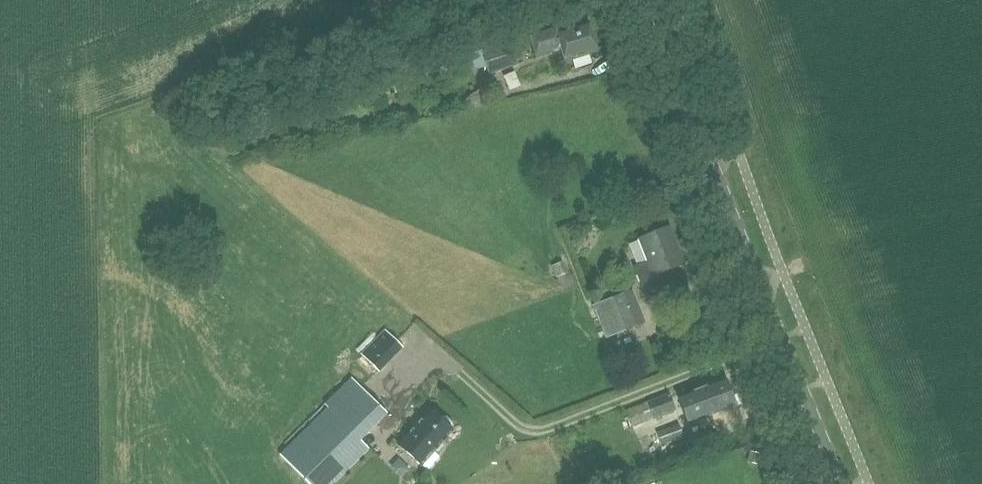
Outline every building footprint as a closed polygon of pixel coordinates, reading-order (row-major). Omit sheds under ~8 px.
[(597,51),(595,45),(598,41),(594,31),(590,30),(588,24),(557,34),(554,26),(528,35),(536,59),(561,51),(564,62),(597,51)] [(489,75),(518,66),(509,41),(480,49),(489,75)] [(466,100),(468,108),(483,105),(482,97),(466,100)] [(644,295),(675,283),(670,270),(683,264),(668,227),(640,239),(648,261),(633,267),(644,295)] [(567,274),(562,263),(552,266),(556,278),(567,274)] [(609,336),(645,322),(633,292),(596,305),(609,336)] [(379,372),(386,364),(369,346),(361,354),(379,372)] [(704,417),(735,406),(725,380),(695,391),(680,397),(685,413),(701,407),(704,417)] [(367,450),(359,441),(387,414),(356,382),(280,456),(307,483),(332,483),(367,450)] [(680,398),(677,391),(669,394),(669,393),(647,402),(626,410),(633,428),(642,424),(653,419),(676,411),(672,401),(680,398)] [(453,431),(449,428),(451,424),(444,418),(440,420),(429,411),(427,414),(398,446),(421,466),(423,465),(429,470),(440,458),(434,452),(453,431)] [(658,446),(684,437),(679,424),(657,432),(658,434),(654,435),(658,446)] [(688,451),(703,445),(698,434),(684,439),(685,442),(670,448),(673,456),(688,450),(688,451)] [(757,466),(759,455),(750,453),(747,463),(757,466)]
